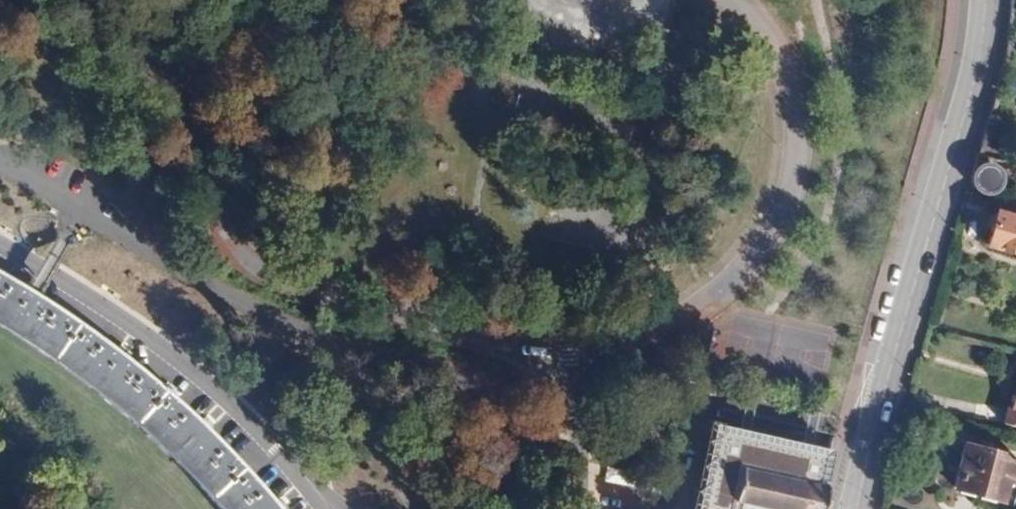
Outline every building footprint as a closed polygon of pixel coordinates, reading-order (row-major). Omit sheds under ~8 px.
[(665,69),(652,64),(649,74),(662,79),(665,69)] [(985,165),(980,165),(974,168),(970,171),(967,176),(966,182),(967,187),(970,192),(973,195),(978,198),(983,199),(989,198),(993,195),(997,192),(1000,186),(1000,181),(999,175),(996,170),(991,167),(985,165)] [(1006,197),(1001,214),(1015,220),(1015,198),(1006,197)] [(987,242),(1015,253),(1015,220),(1001,214),(997,213),(987,242)] [(3,326),(34,346),(66,368),(97,391),(133,422),(171,458),(204,492),(218,508),(278,508),(273,502),(237,462),(217,440),(201,424),(164,389),(124,354),(92,331),(58,307),(27,288),(0,272),(0,325),(3,326)] [(1007,424),(1015,426),(1015,388),(1007,424)] [(718,420),(694,508),(824,508),(839,452),(837,452),(746,427),(718,420)] [(256,475),(272,460),(243,429),(227,443),(256,475)] [(965,445),(955,488),(975,494),(973,503),(995,508),(997,500),(1001,501),(1007,479),(1015,481),(1015,478),(1015,457),(965,445)]
